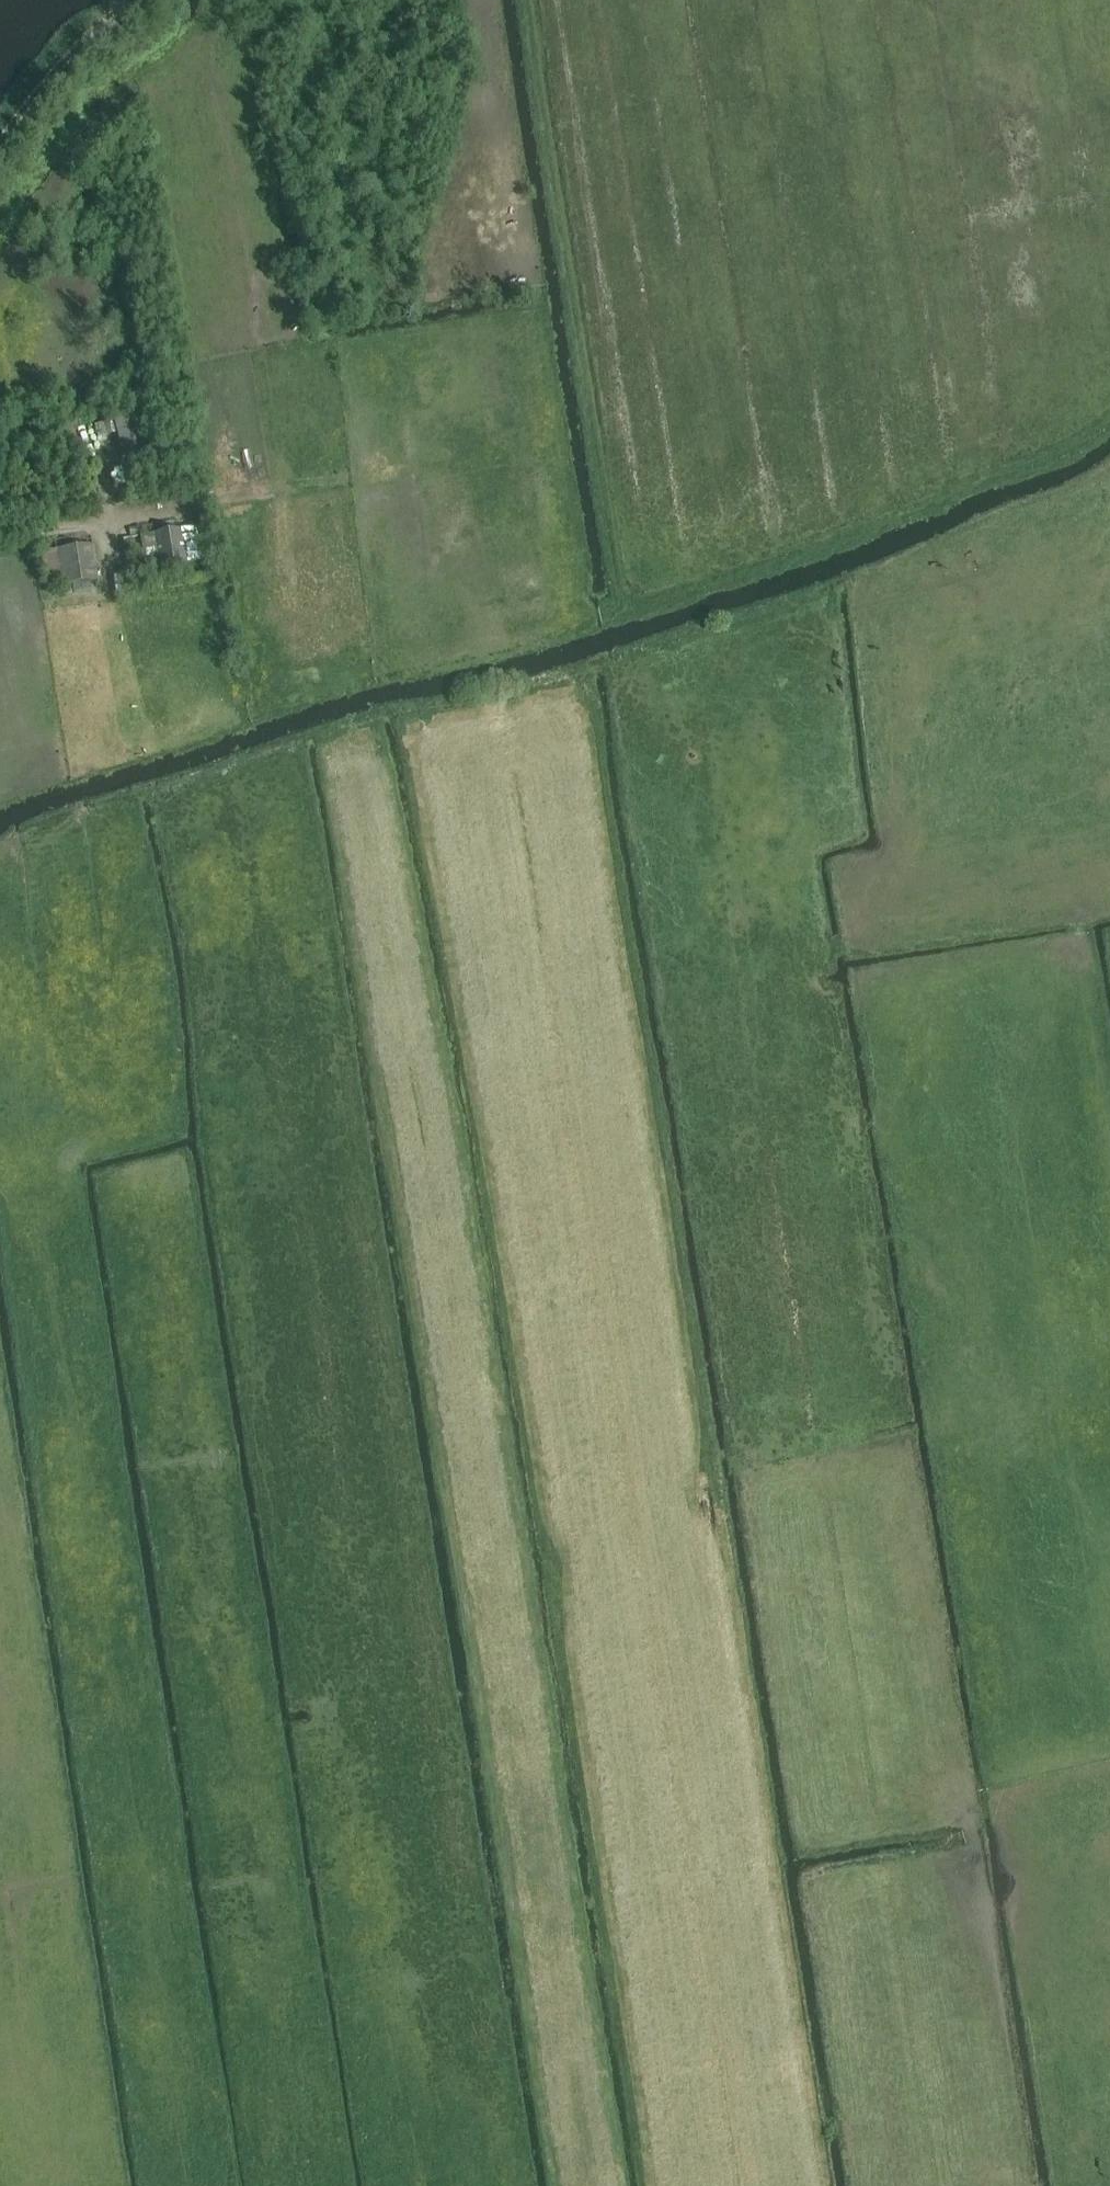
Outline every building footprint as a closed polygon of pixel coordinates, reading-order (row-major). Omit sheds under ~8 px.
[(154,459),(141,410),(112,417),(125,466),(154,459)] [(179,529),(139,536),(145,571),(185,564),(179,529)] [(98,581),(92,545),(40,552),(45,589),(98,581)]
